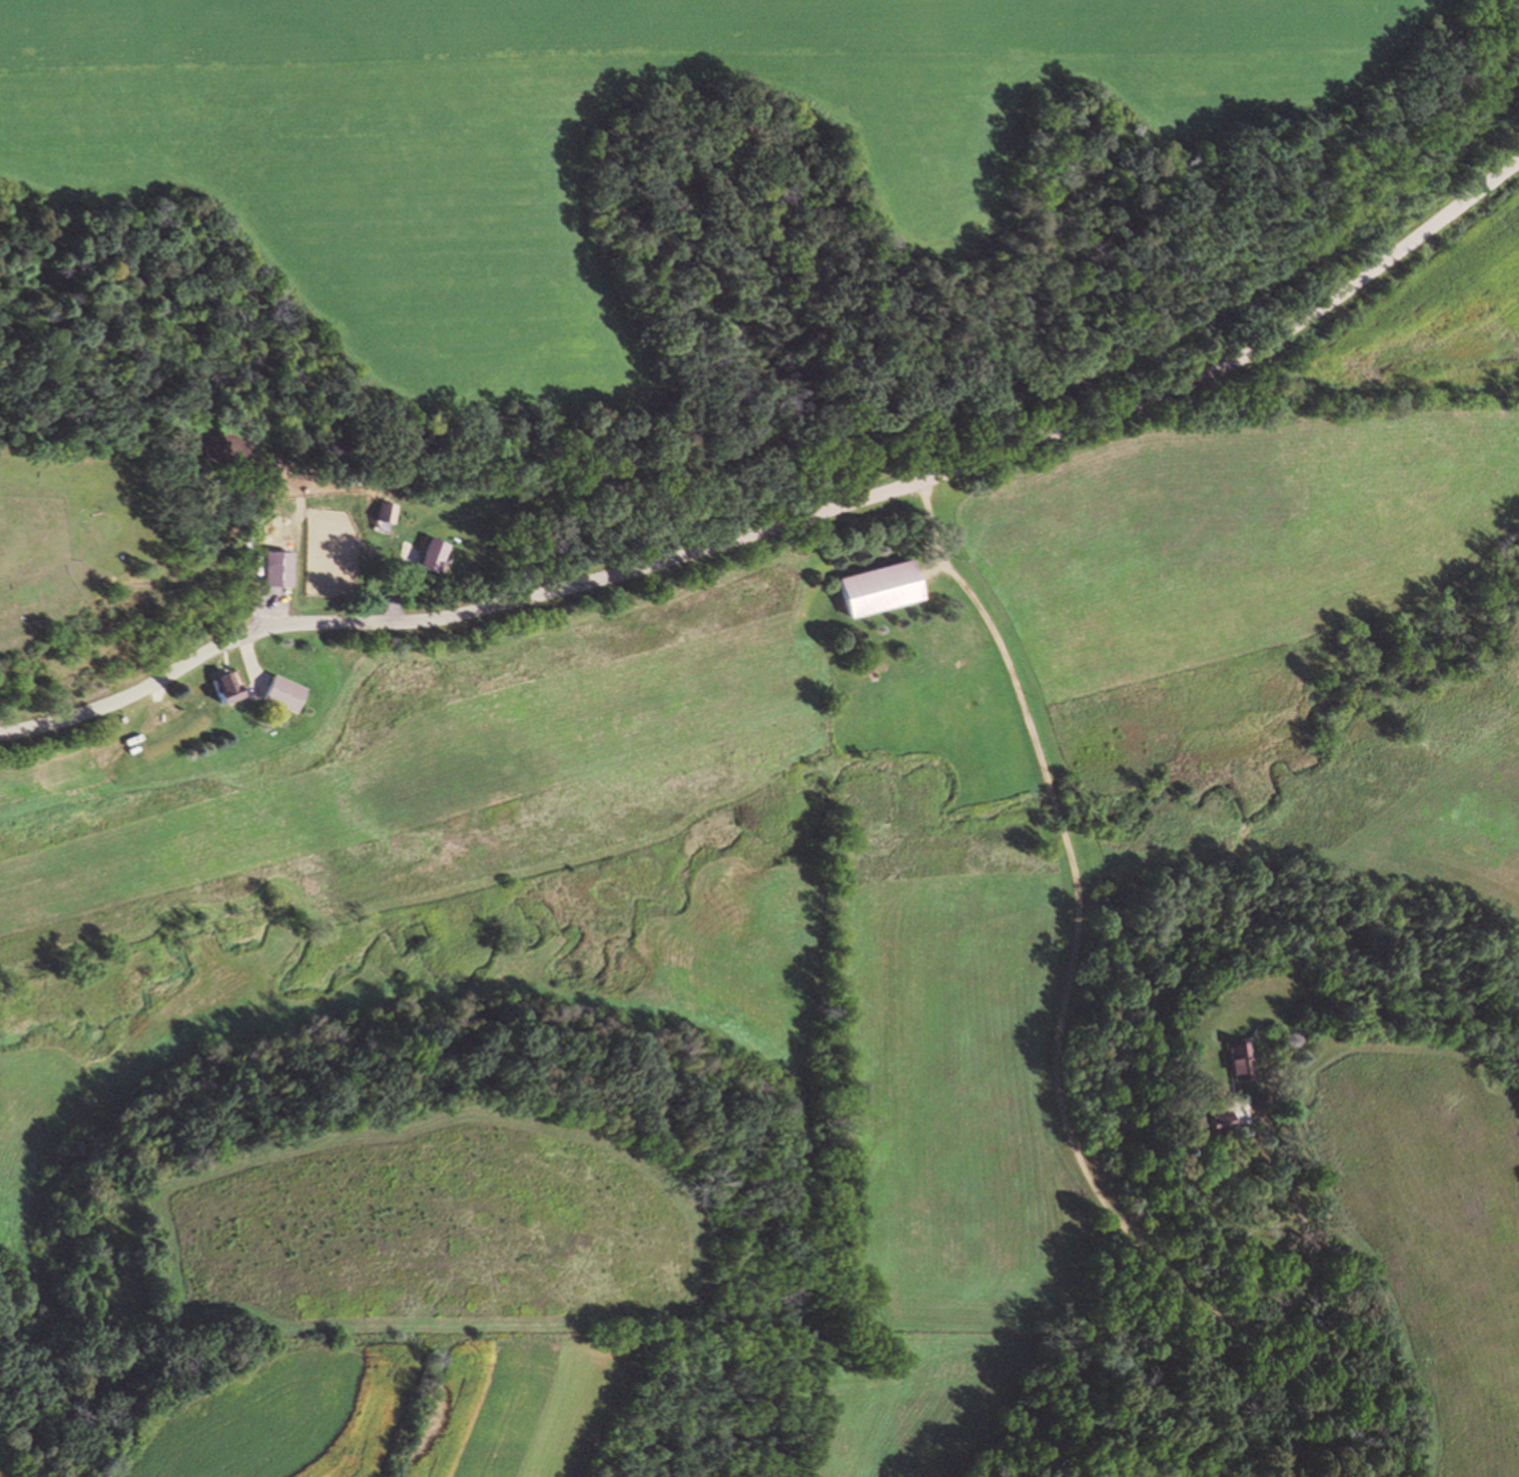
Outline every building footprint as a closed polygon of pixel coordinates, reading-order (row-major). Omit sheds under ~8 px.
[(385,508),(398,510),(396,527),(381,527),(385,508)] [(434,543),(454,550),(444,579),(423,573),(434,543)] [(299,561),(269,559),(266,592),(295,594),(299,561)] [(848,591),(858,624),(928,607),(918,574),(848,591)] [(237,676),(212,686),(225,715),(250,702),(237,676)] [(277,681),(307,693),(297,720),(265,704),(277,681)] [(1225,1047),(1248,1042),(1255,1076),(1232,1081),(1225,1047)] [(1226,1111),(1204,1116),(1209,1137),(1231,1132),(1230,1126),(1249,1123),(1245,1101),(1225,1105),(1226,1111)]
